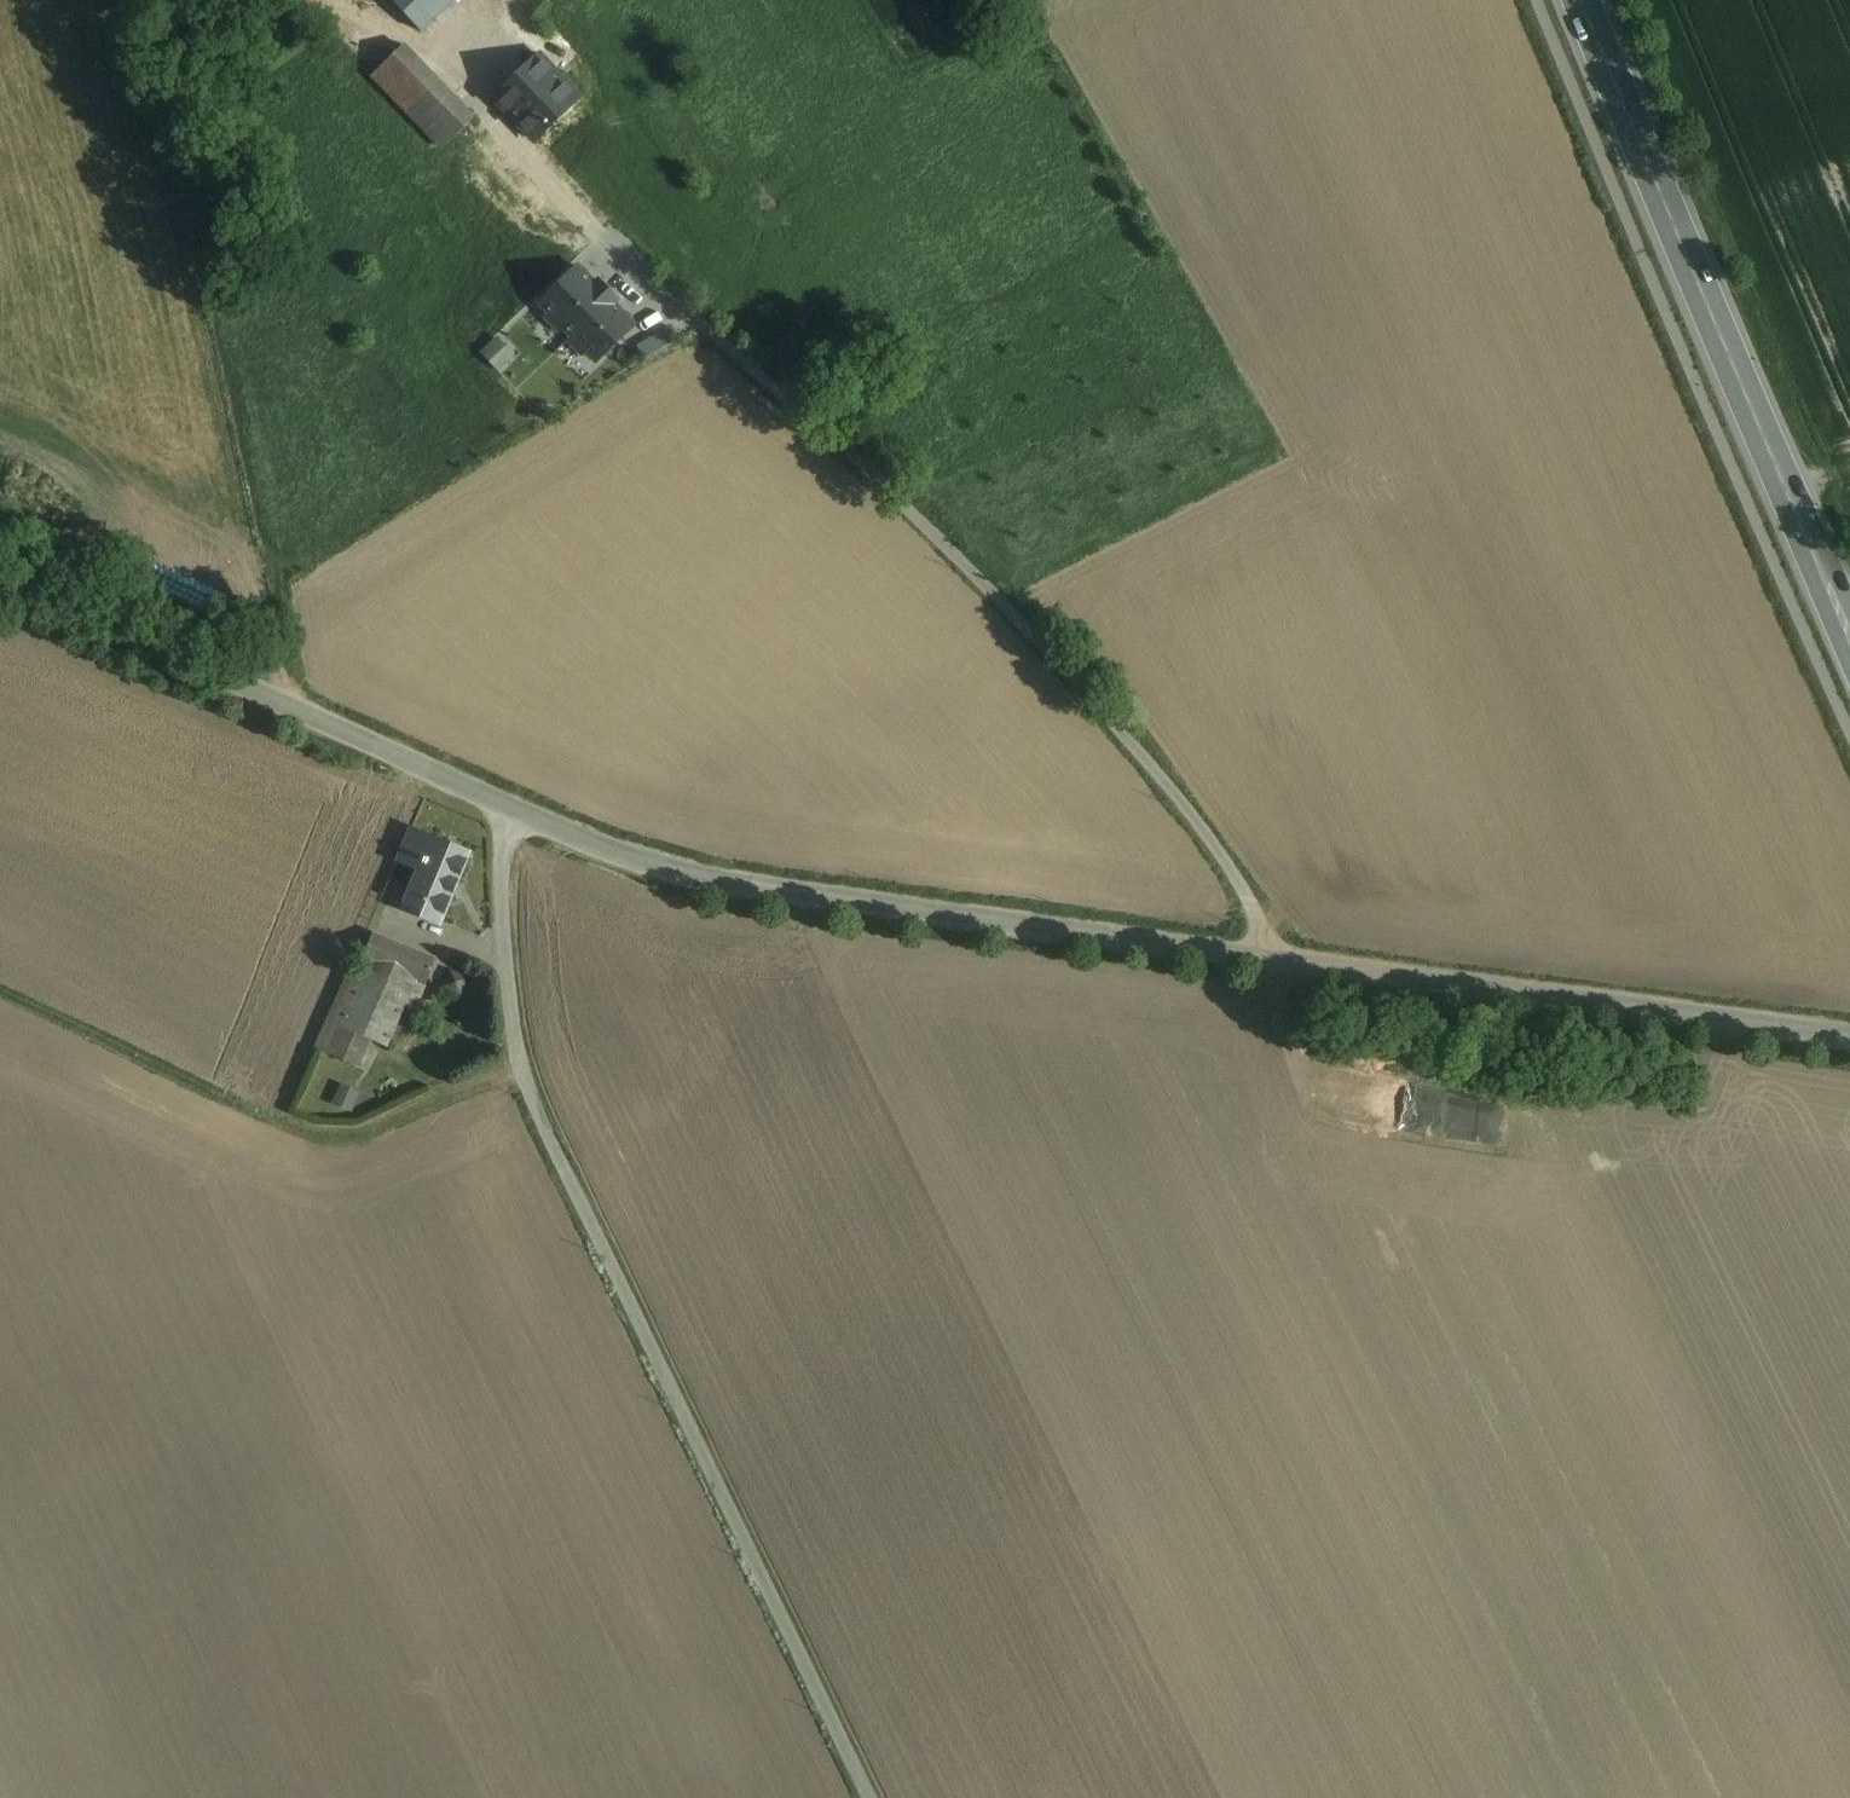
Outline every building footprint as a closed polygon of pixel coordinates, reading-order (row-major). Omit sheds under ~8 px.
[(422,32),(456,0),(391,0),(422,32)] [(474,118),(404,45),(372,75),(443,149),(474,118)] [(540,54),(496,95),(566,171),(610,131),(540,54)] [(592,359),(634,319),(578,261),(538,300),(547,309),(542,314),(558,330),(561,327),(568,334),(565,338),(580,354),(584,351),(592,359)] [(450,847),(413,831),(402,855),(421,863),(402,908),(438,923),(466,859),(448,851),(450,847)] [(434,960),(372,934),(357,974),(362,976),(339,1027),(369,1040),(385,1047),(403,1008),(414,1012),(434,960)] [(339,1027),(362,976),(357,974),(350,971),(316,1049),(358,1067),(369,1040),(339,1027)] [(345,1085),(339,1104),(354,1109),(361,1090),(345,1085)]
